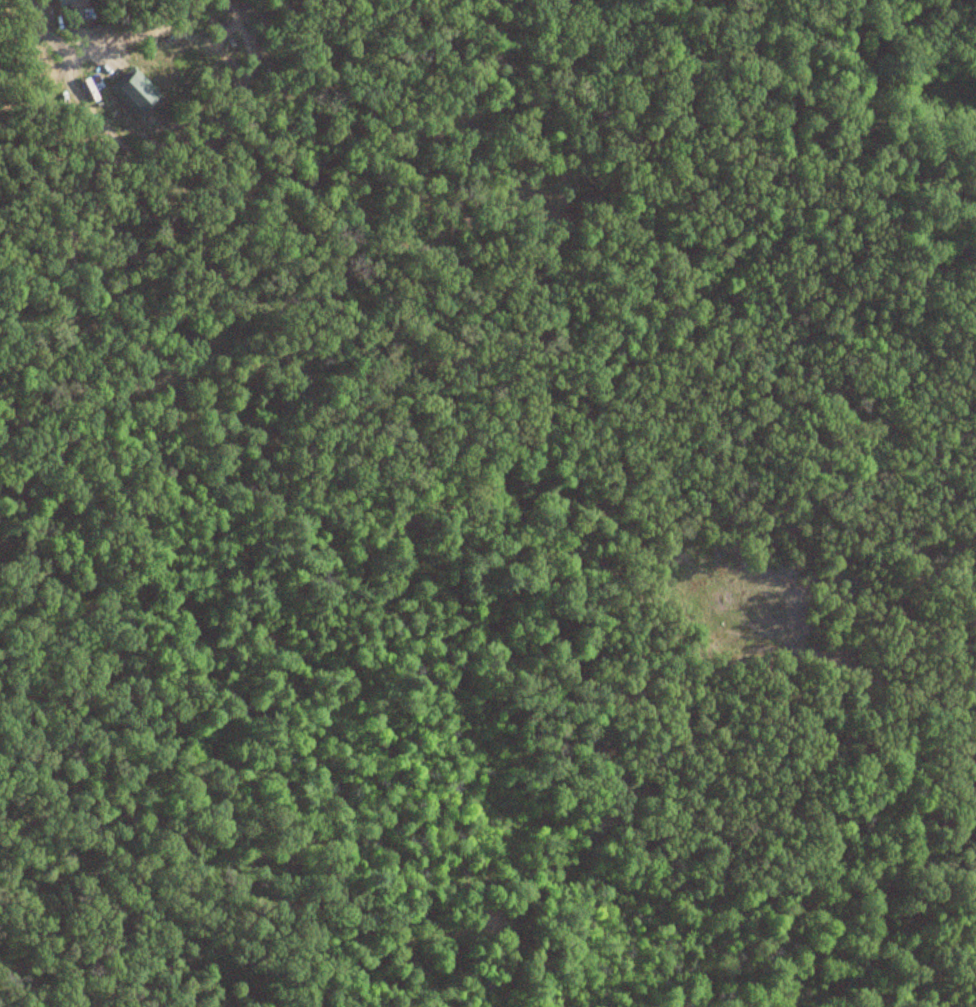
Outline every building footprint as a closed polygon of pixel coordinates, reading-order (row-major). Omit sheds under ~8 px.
[(111,91),(137,118),(159,96),(133,70),(111,91)]
